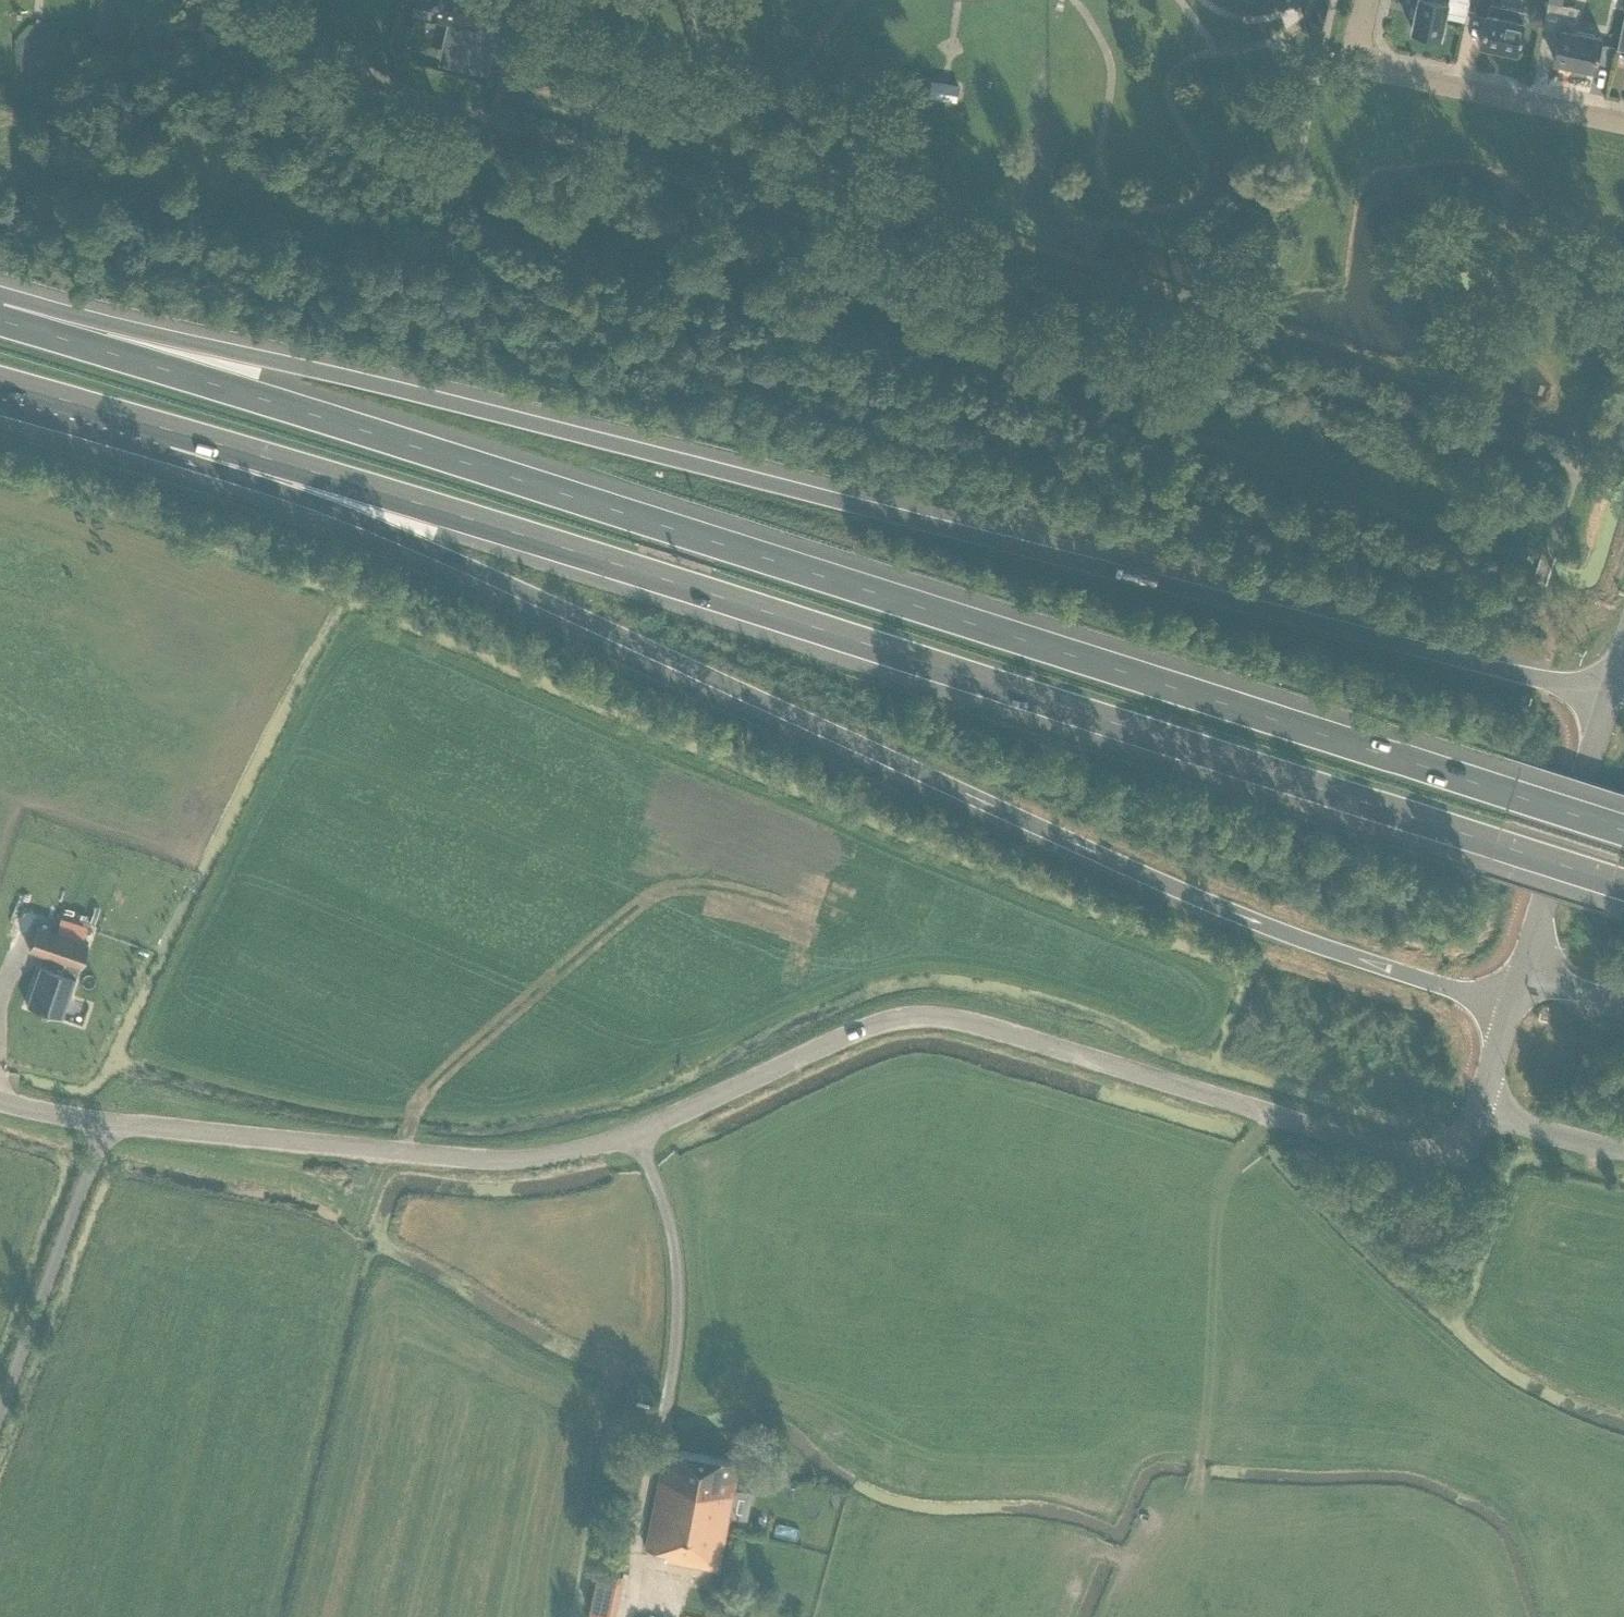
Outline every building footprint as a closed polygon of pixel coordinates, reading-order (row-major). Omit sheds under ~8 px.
[(412,15),(461,25),(459,36),(453,34),(446,63),(487,71),(497,26),(480,22),(484,0),(415,0),(412,15)] [(1449,2),(1440,0),(1418,0),(1412,30),(1442,36),(1447,10),(1467,14),(1470,0),(1449,0),(1449,2)] [(1475,13),(1487,16),(1481,45),(1517,52),(1524,21),(1528,19),(1526,15),(1526,12),(1501,6),(1502,0),(1477,0),(1475,13)] [(1549,1),(1543,28),(1560,31),(1554,60),(1595,69),(1602,37),(1574,31),(1579,8),(1562,4),(1555,3),(1549,1)] [(929,97),(958,101),(960,84),(931,80),(929,97)] [(75,979),(87,944),(37,927),(29,950),(65,962),(61,973),(40,966),(27,1005),(40,1009),(39,1010),(61,1018),(64,1010),(74,979),(75,979)] [(722,1557),(740,1462),(673,1449),(668,1476),(661,1474),(646,1549),(667,1553),(666,1560),(719,1570),(720,1569),(727,1571),(729,1559),(722,1557)] [(624,1571),(601,1566),(593,1604),(616,1609),(624,1571)]
